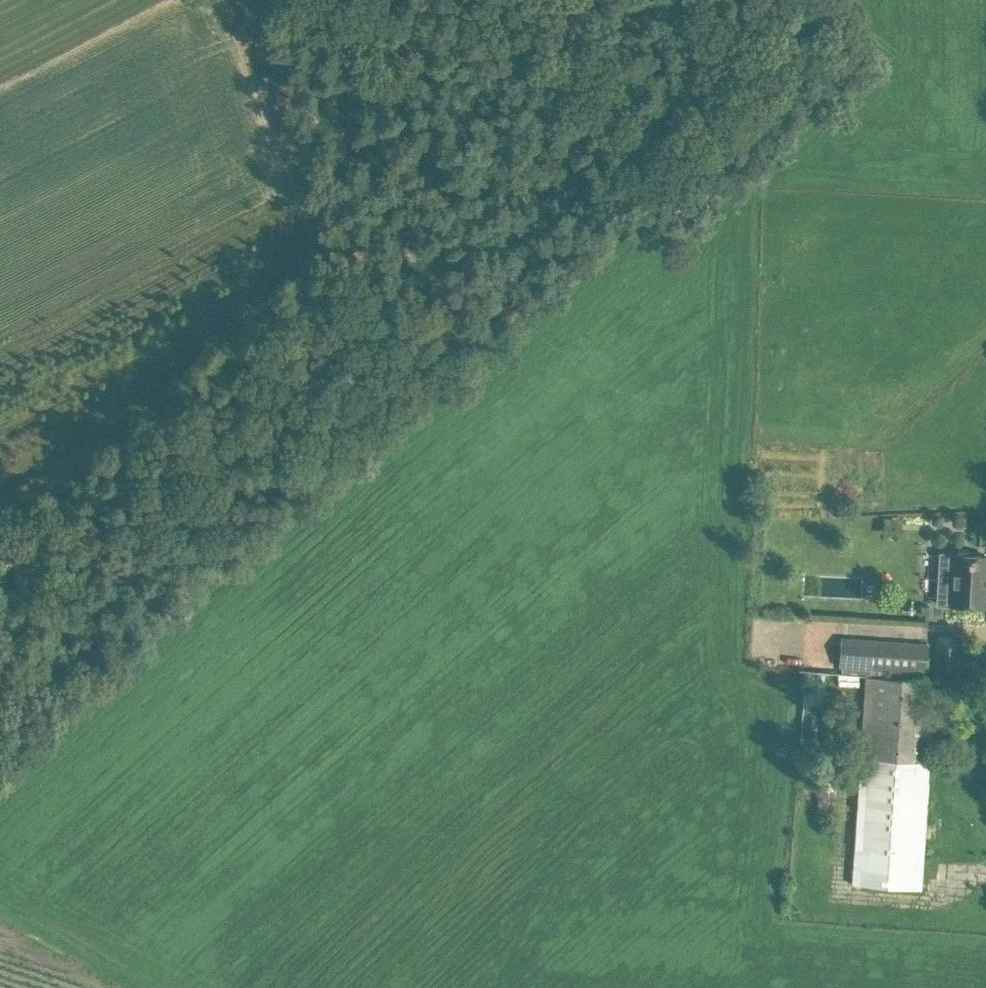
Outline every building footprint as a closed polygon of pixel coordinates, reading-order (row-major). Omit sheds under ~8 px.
[(985,582),(985,553),(952,551),(952,552),(939,551),(936,601),(949,602),(949,603),(985,605),(985,582)] [(934,650),(932,670),(977,673),(978,653),(957,651),(958,635),(938,634),(937,650),(934,650)] [(924,672),(925,664),(927,642),(841,635),(839,665),(924,672)] [(867,676),(859,783),(852,883),(900,887),(920,889),(935,681),(915,680),(867,676)]
